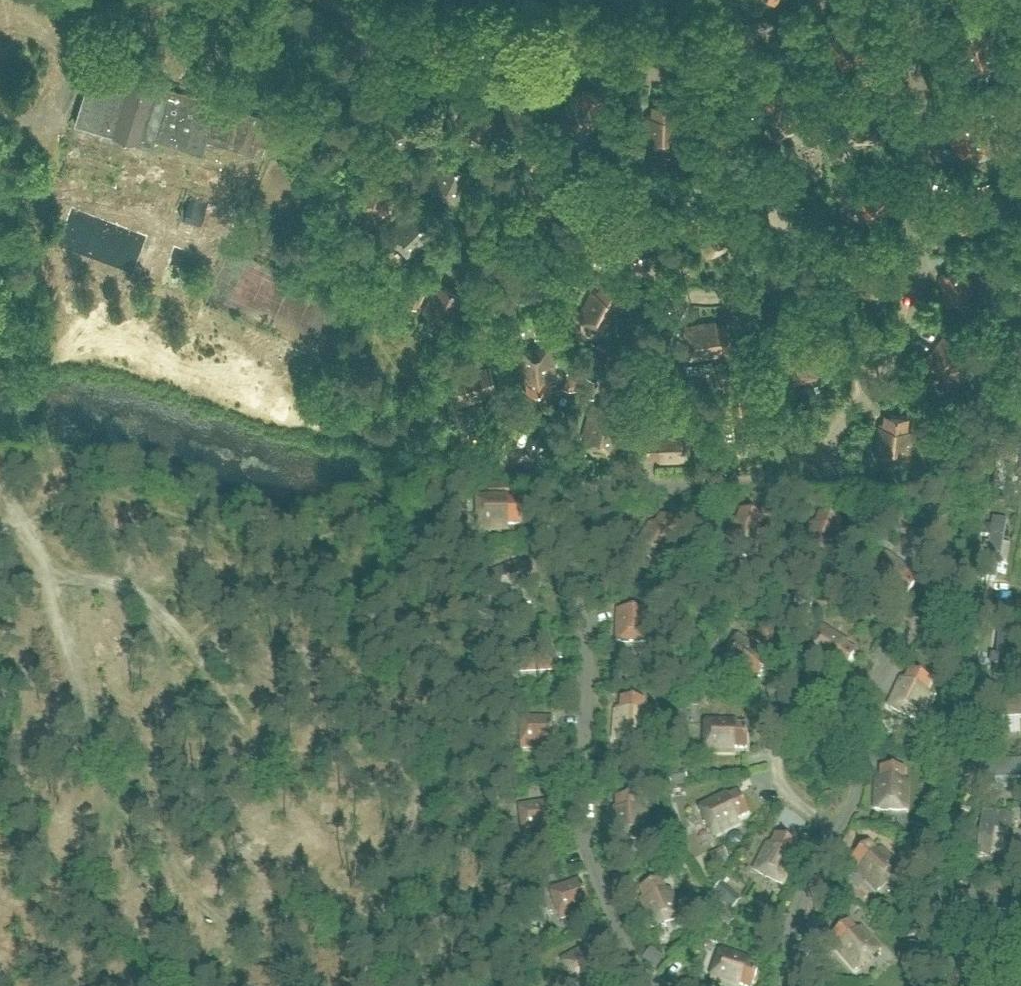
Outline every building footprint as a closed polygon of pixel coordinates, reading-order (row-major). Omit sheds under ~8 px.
[(990,33),(986,21),(968,27),(971,37),(962,40),(972,69),(1003,59),(994,32),(990,33)] [(271,144),(278,121),(92,63),(74,121),(151,145),(154,136),(201,151),(205,136),(252,151),(256,139),(271,144)] [(786,97),(781,85),(764,92),(768,101),(760,105),(771,134),(800,122),(790,96),(786,97)] [(602,98),(587,88),(581,96),(574,91),(557,117),(583,134),(598,112),(594,110),(602,98)] [(673,116),(674,103),(656,102),(655,112),(646,112),(646,143),(677,144),(677,116),(673,116)] [(393,145),(422,135),(412,105),(382,116),(393,145)] [(960,153),(991,146),(985,115),(953,122),(960,153)] [(455,198),(468,170),(440,157),(427,185),(455,198)] [(385,213),(395,183),(366,173),(356,202),(385,213)] [(869,220),(896,204),(881,177),(854,193),(869,220)] [(202,223),(209,202),(191,195),(184,217),(202,223)] [(719,215),(713,204),(697,212),(702,221),(694,225),(708,252),(736,238),(722,213),(719,215)] [(407,254),(430,233),(409,210),(386,231),(407,254)] [(889,295),(895,278),(886,275),(889,267),(860,256),(848,285),(875,295),(876,291),(889,295)] [(945,304),(976,298),(971,267),(939,274),(945,304)] [(450,322),(464,294),(435,281),(422,309),(450,322)] [(615,303),(622,291),(606,282),(601,291),(593,287),(578,314),(605,329),(619,304),(615,303)] [(716,329),(714,321),(684,325),(688,356),(716,352),(716,348),(728,346),(726,328),(716,329)] [(949,379),(968,354),(943,335),(924,360),(949,379)] [(789,382),(818,372),(809,343),(779,353),(789,382)] [(552,376),(549,345),(518,348),(520,376),(524,375),(526,388),(544,387),(543,377),(552,376)] [(479,370),(477,361),(447,369),(455,399),(482,392),(481,388),(494,384),(489,367),(479,370)] [(1008,382),(1020,385),(1020,363),(1014,361),(1008,382)] [(736,412),(746,411),(744,396),(734,397),(736,412)] [(614,419),(618,407),(600,402),(597,411),(589,409),(580,439),(610,447),(618,421),(614,419)] [(767,425),(766,416),(735,419),(738,450),(766,447),(766,443),(779,442),(777,424),(767,425)] [(904,431),(905,418),(887,416),(886,426),(877,424),(873,455),(904,459),(908,431),(904,431)] [(685,458),(685,426),(657,427),(657,431),(644,431),(644,449),(654,449),(654,458),(685,458)] [(857,436),(855,453),(870,455),(872,438),(857,436)] [(507,507),(507,498),(476,500),(477,531),(505,529),(505,525),(518,525),(517,507),(507,507)] [(755,533),(759,521),(742,515),(739,525),(730,522),(721,551),(750,561),(759,534),(755,533)] [(835,537),(839,524),(822,518),(819,528),(810,525),(800,554),(829,564),(839,538),(835,537)] [(676,531),(661,521),(656,529),(648,524),(631,550),(657,567),(672,544),(669,542),(676,531)] [(950,546),(952,529),(942,528),(940,545),(950,546)] [(903,602),(913,587),(905,581),(910,574),(885,556),(867,581),(890,597),(892,594),(903,602)] [(518,572),(515,563),(486,572),(495,602),(522,594),(521,590),(533,586),(528,569),(518,572)] [(646,643),(648,612),(617,611),(615,642),(646,643)] [(842,673),(851,657),(843,652),(847,645),(821,629),(805,655),(829,670),(831,666),(842,673)] [(774,637),(765,631),(756,644),(765,650),(774,637)] [(1010,681),(1014,637),(996,636),(992,680),(1010,681)] [(755,684),(766,669),(758,664),(763,656),(737,638),(720,664),(742,680),(745,677),(755,684)] [(520,672),(551,670),(550,639),(519,641),(520,672)] [(924,696),(930,684),(914,676),(909,685),(901,681),(888,709),(916,723),(928,697),(924,696)] [(642,714),(643,701),(625,700),(624,710),(615,709),(613,740),(644,743),(646,715),(642,714)] [(983,705),(983,723),(1020,722),(1020,703),(983,705)] [(551,749),(551,748),(551,718),(520,717),(520,748),(551,749)] [(745,750),(746,732),(736,732),(736,723),(705,722),(704,753),(732,754),(732,750),(745,750)] [(1012,722),(1013,743),(1020,743),(1020,722),(1012,722)] [(980,764),(981,784),(1020,783),(1020,763),(980,764)] [(902,785),(903,772),(885,771),(884,781),(875,781),(873,812),(904,813),(906,785),(902,785)] [(729,804),(726,795),(698,809),(711,837),(736,825),(735,821),(746,815),(738,799),(729,804)] [(638,810),(638,797),(620,798),(620,808),(611,809),(613,840),(644,838),(642,810),(638,810)] [(521,836),(552,832),(548,801),(517,805),(521,836)] [(789,860),(795,848),(779,840),(774,849),(766,845),(752,872),(780,887),(793,862),(789,860)] [(876,855),(867,846),(854,858),(860,865),(854,872),(875,894),(898,873),(878,852),(876,855)] [(558,921),(587,911),(577,881),(548,891),(558,921)] [(666,893),(661,881),(645,888),(648,898),(640,901),(652,930),(681,918),(670,892),(666,893)] [(722,884),(712,894),(730,912),(740,902),(722,884)] [(707,918),(717,905),(708,898),(698,910),(707,918)] [(854,934),(845,924),(832,936),(838,944),(832,949),(852,973),(876,952),(857,931),(854,934)] [(590,947),(562,961),(575,985),(582,985),(602,976),(600,972),(611,966),(603,950),(594,955),(590,947)] [(662,961),(652,952),(647,959),(657,967),(662,961)] [(757,974),(747,971),(750,962),(721,952),(711,981),(724,985),(753,985),(757,974)]
